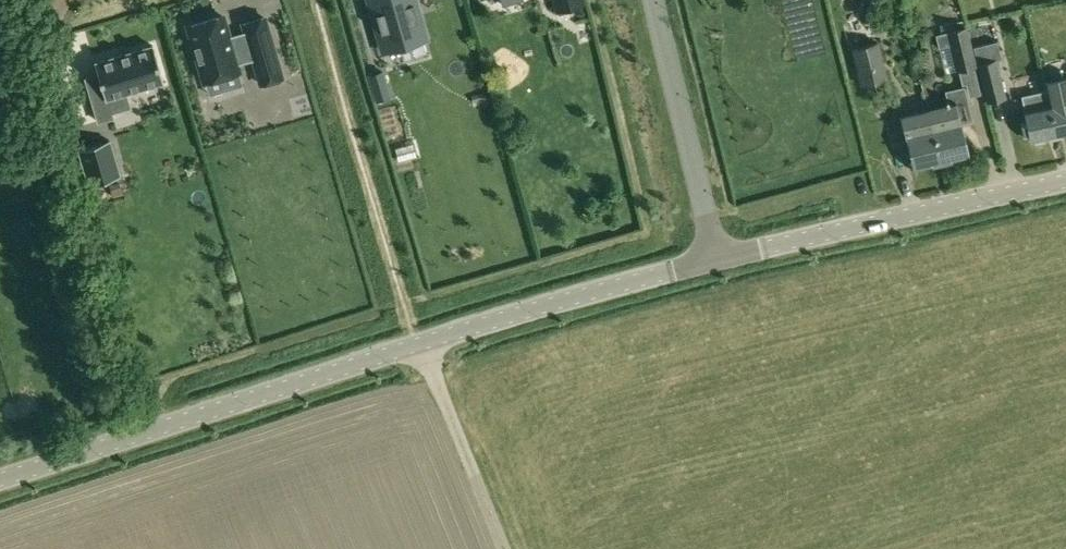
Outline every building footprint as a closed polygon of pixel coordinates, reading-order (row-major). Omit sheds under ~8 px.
[(382,49),(426,36),(416,0),(368,0),(382,49)] [(558,10),(583,3),(582,0),(555,0),(558,10)] [(223,16),(188,26),(204,81),(239,70),(238,66),(255,61),(261,83),(282,77),(264,17),(243,23),(246,31),(229,36),(223,16)] [(966,27),(936,34),(939,47),(952,44),(958,70),(975,65),(966,27)] [(879,41),(851,48),(861,86),(888,79),(879,41)] [(997,41),(973,46),(977,64),(996,59),(1001,58),(997,41)] [(95,76),(82,79),(95,122),(109,118),(107,113),(126,108),(122,94),(164,81),(153,45),(91,63),(95,76)] [(996,59),(977,64),(987,103),(1006,98),(996,59)] [(382,71),(370,75),(377,100),(390,97),(382,71)] [(1044,81),(1046,90),(1056,135),(1065,133),(1065,76),(1063,77),(1044,81)] [(948,104),(927,109),(941,163),(968,157),(959,123),(973,120),(965,86),(945,91),(948,104)] [(1046,90),(1021,95),(1024,111),(1025,110),(1032,141),(1056,135),(1046,90)] [(927,109),(902,115),(916,170),(941,163),(927,109)] [(109,140),(79,149),(89,185),(120,176),(109,140)] [(119,183),(110,186),(113,196),(122,194),(119,183)]
